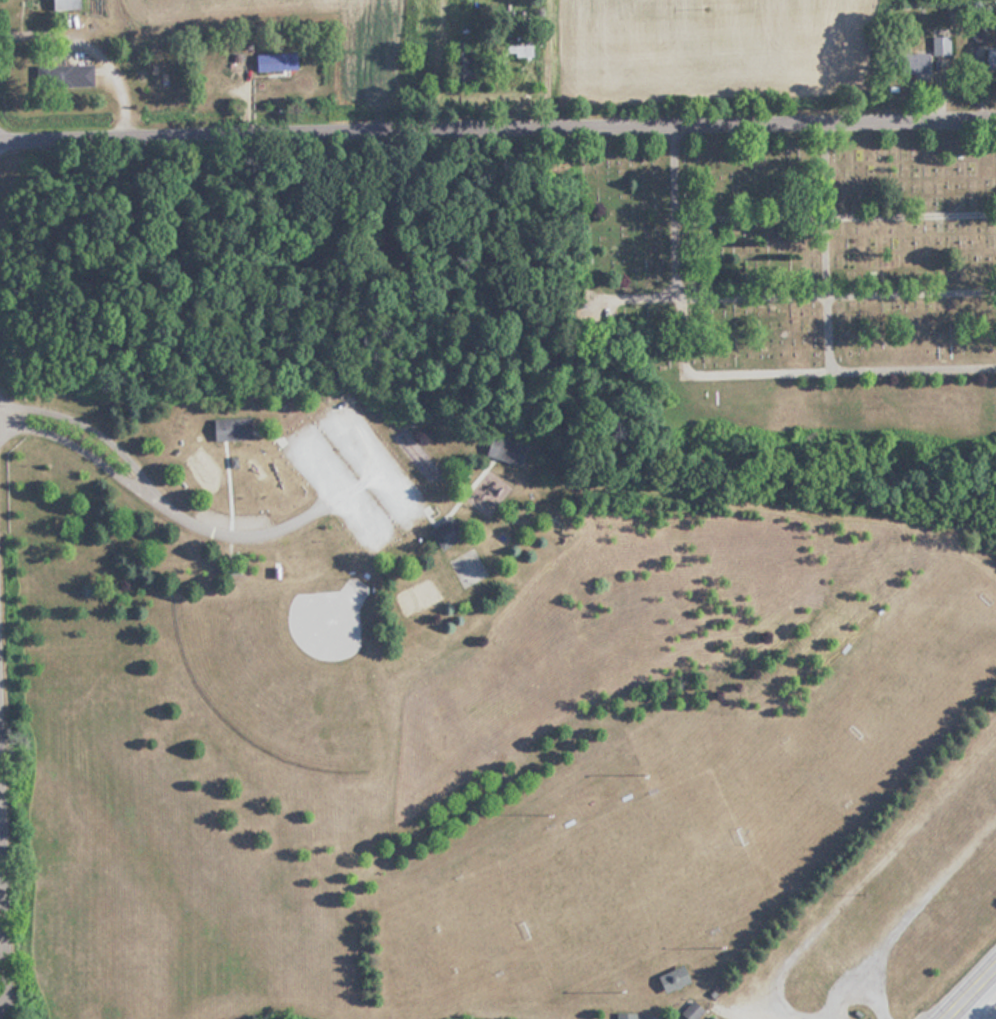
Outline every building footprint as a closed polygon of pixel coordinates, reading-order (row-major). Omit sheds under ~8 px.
[(947,36),(934,36),(934,56),(947,56),(947,36)] [(983,48),(983,67),(995,67),(995,48),(983,48)] [(926,52),(902,52),(902,79),(926,79),(926,52)] [(301,53),(259,53),(259,70),(301,70),(301,53)] [(41,64),(41,87),(98,87),(98,64),(41,64)] [(256,419),(215,419),(215,441),(256,441),(256,419)] [(499,436),(493,453),(524,465),(530,448),(499,436)] [(468,585),(487,575),(473,548),(450,560),(462,584),(467,582),(468,585)] [(659,994),(684,982),(677,966),(651,977),(659,994)] [(689,1001),(677,1014),(682,1018),(692,1018),(700,1011),(689,1001)]
